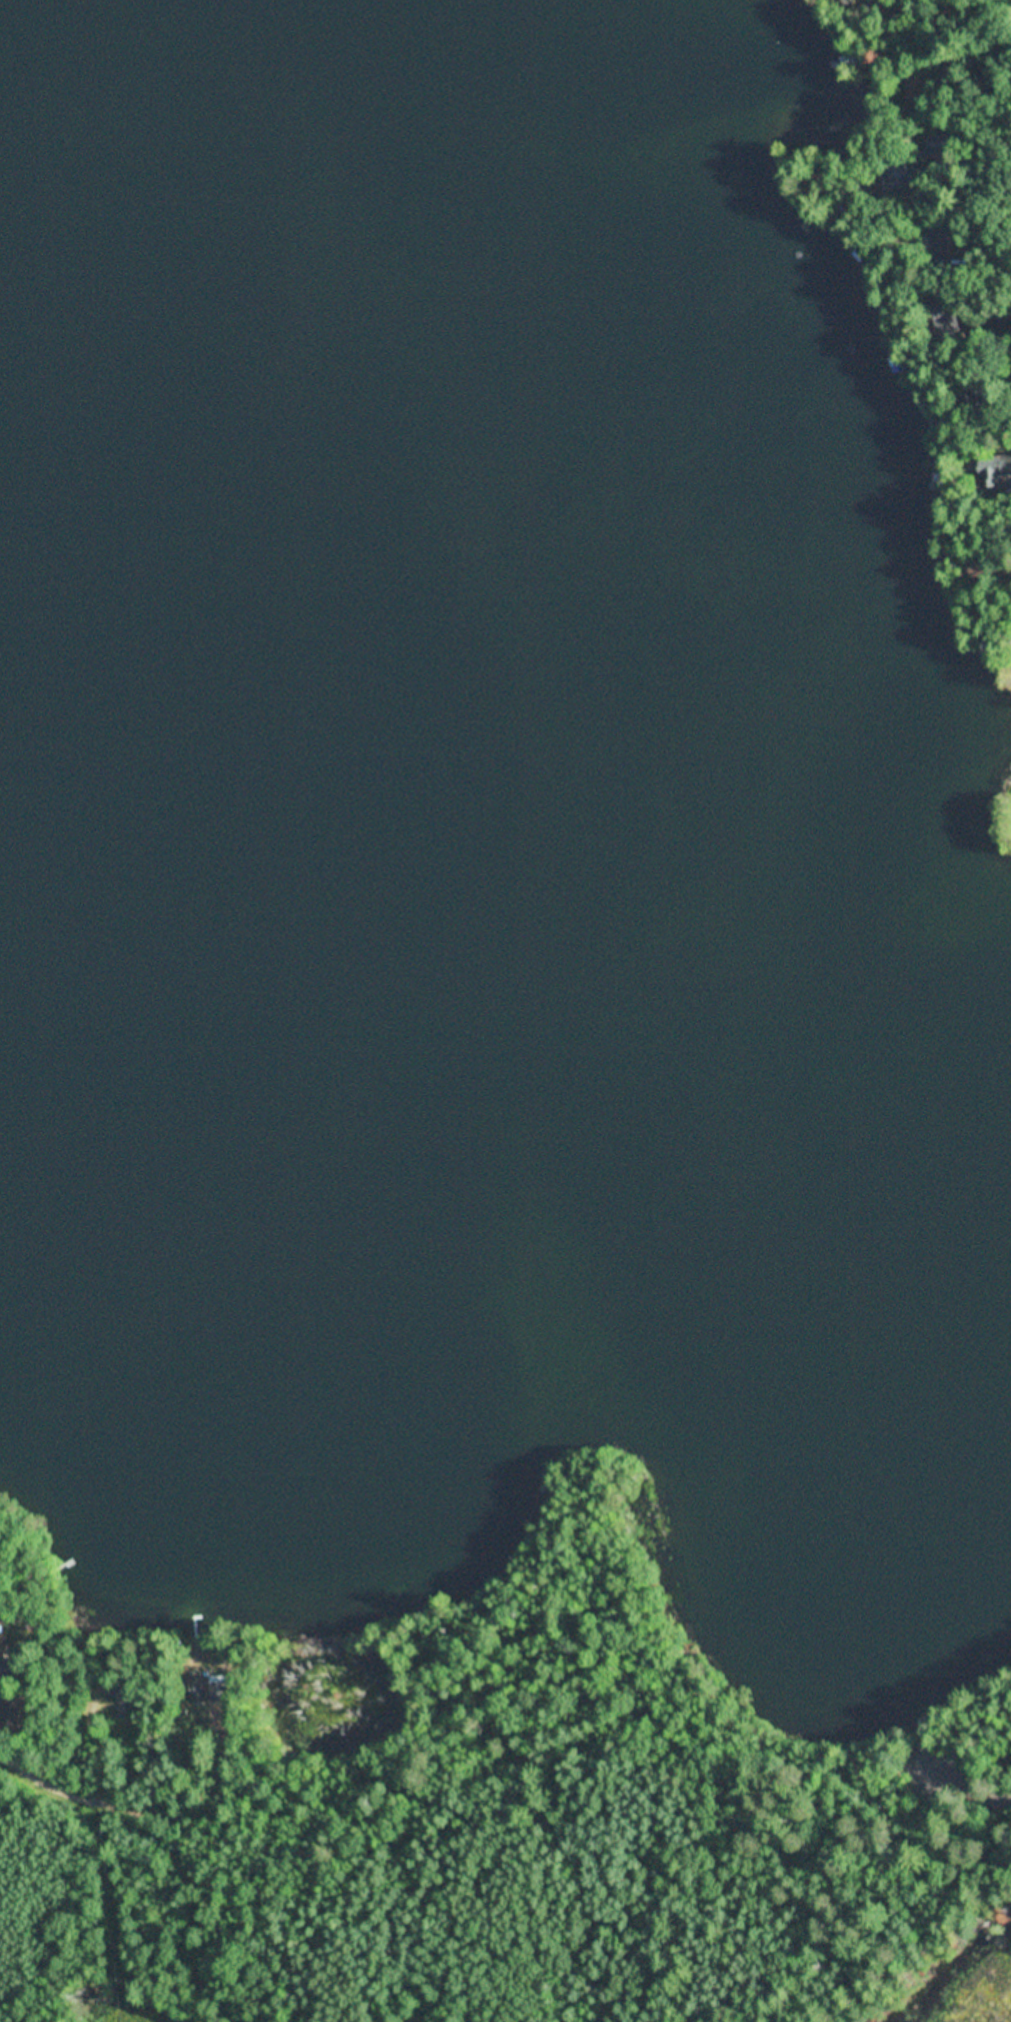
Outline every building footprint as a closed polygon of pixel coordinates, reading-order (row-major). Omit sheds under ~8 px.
[(934,307),(942,339),(964,333),(955,301),(934,307)] [(986,489),(1004,489),(1004,479),(1010,479),(1010,457),(986,457),(986,489)] [(226,1677),(190,1677),(190,1702),(226,1702),(226,1677)] [(2,1724),(22,1729),(30,1697),(10,1692),(2,1724)]
